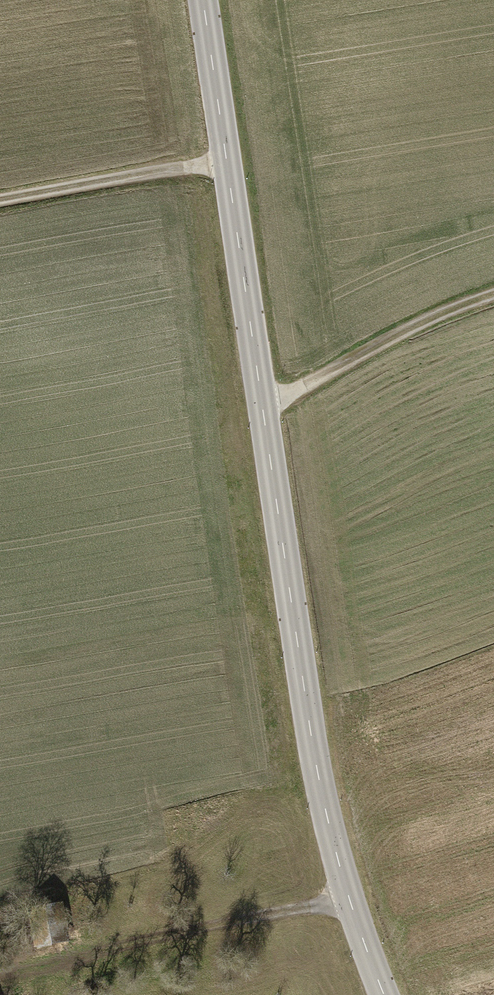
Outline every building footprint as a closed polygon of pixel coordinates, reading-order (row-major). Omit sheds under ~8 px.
[(32,905),(35,944),(71,940),(67,902),(32,905)]
